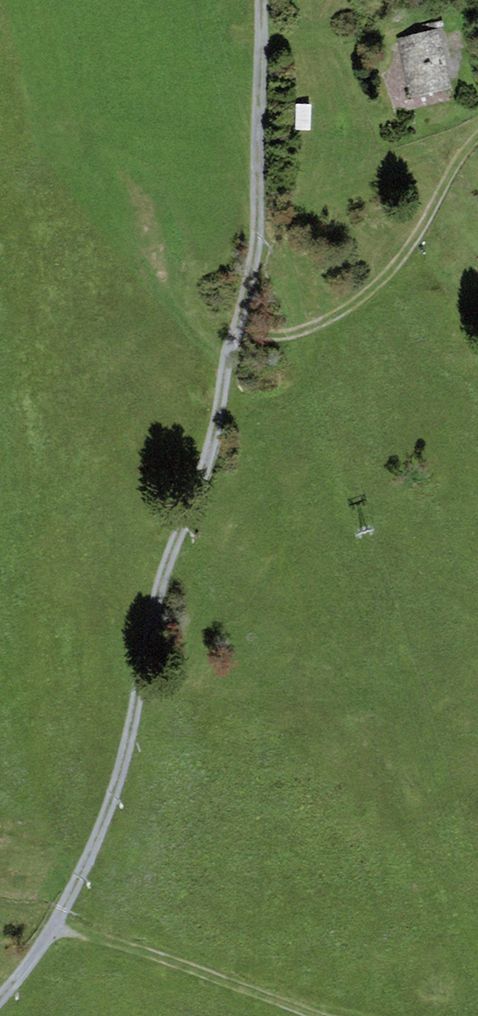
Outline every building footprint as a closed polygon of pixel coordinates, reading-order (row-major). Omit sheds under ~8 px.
[(446,91),(435,33),(390,41),(401,100),(446,91)]
